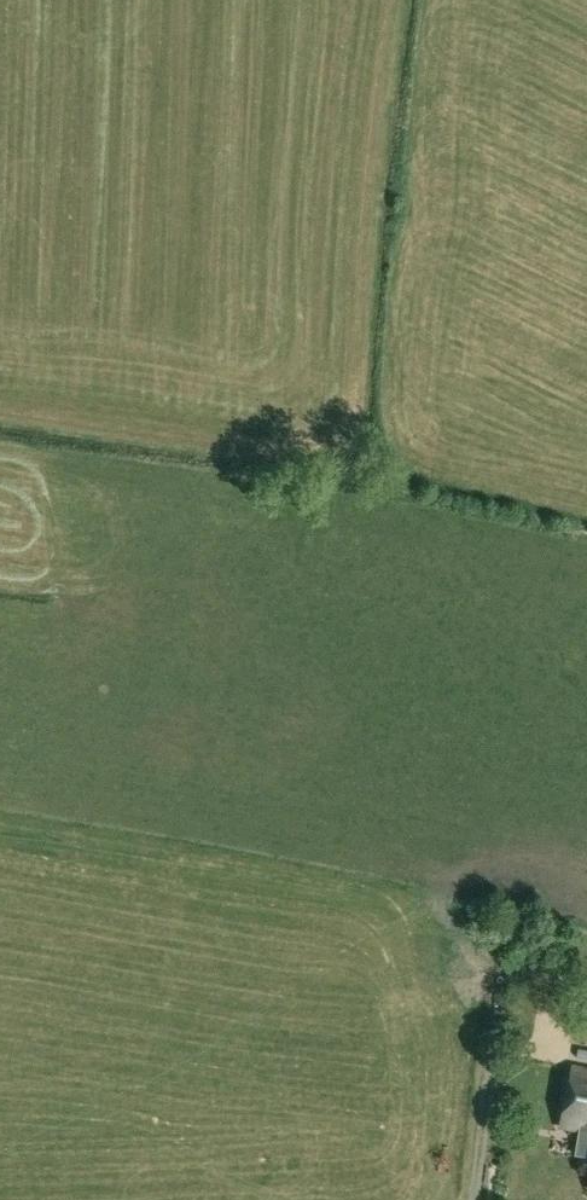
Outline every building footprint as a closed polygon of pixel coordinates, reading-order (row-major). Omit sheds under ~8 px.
[(573,1068),(562,1128),(582,1131),(577,1156),(586,1157),(586,1070),(573,1068)]
